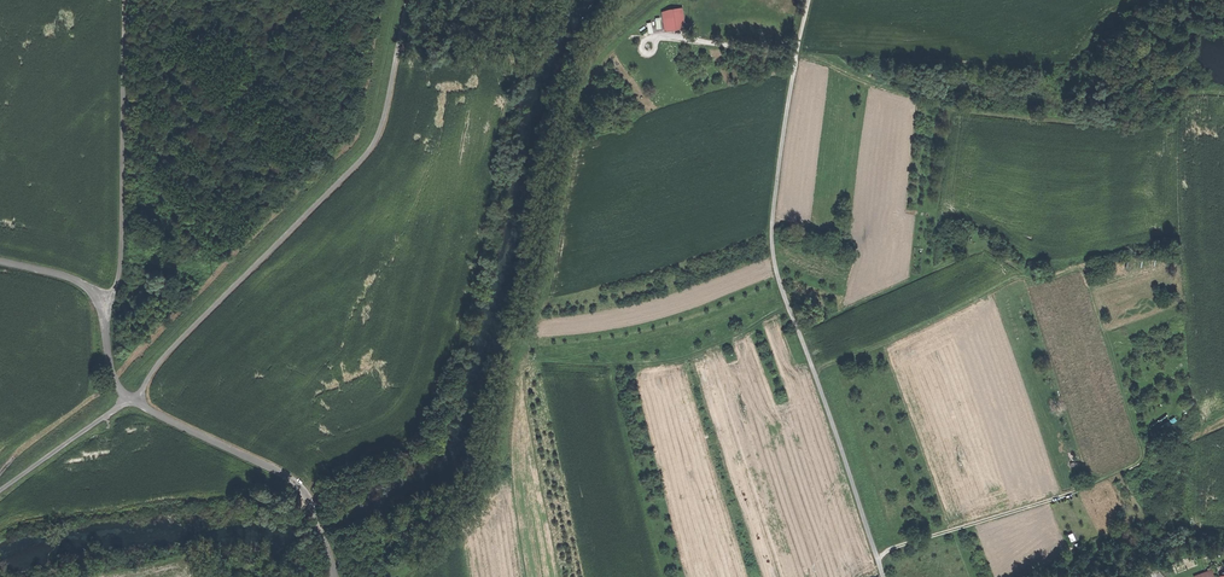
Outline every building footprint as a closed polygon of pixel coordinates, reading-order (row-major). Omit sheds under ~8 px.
[(662,13),(664,30),(683,28),(681,9),(669,10),(662,13)]
